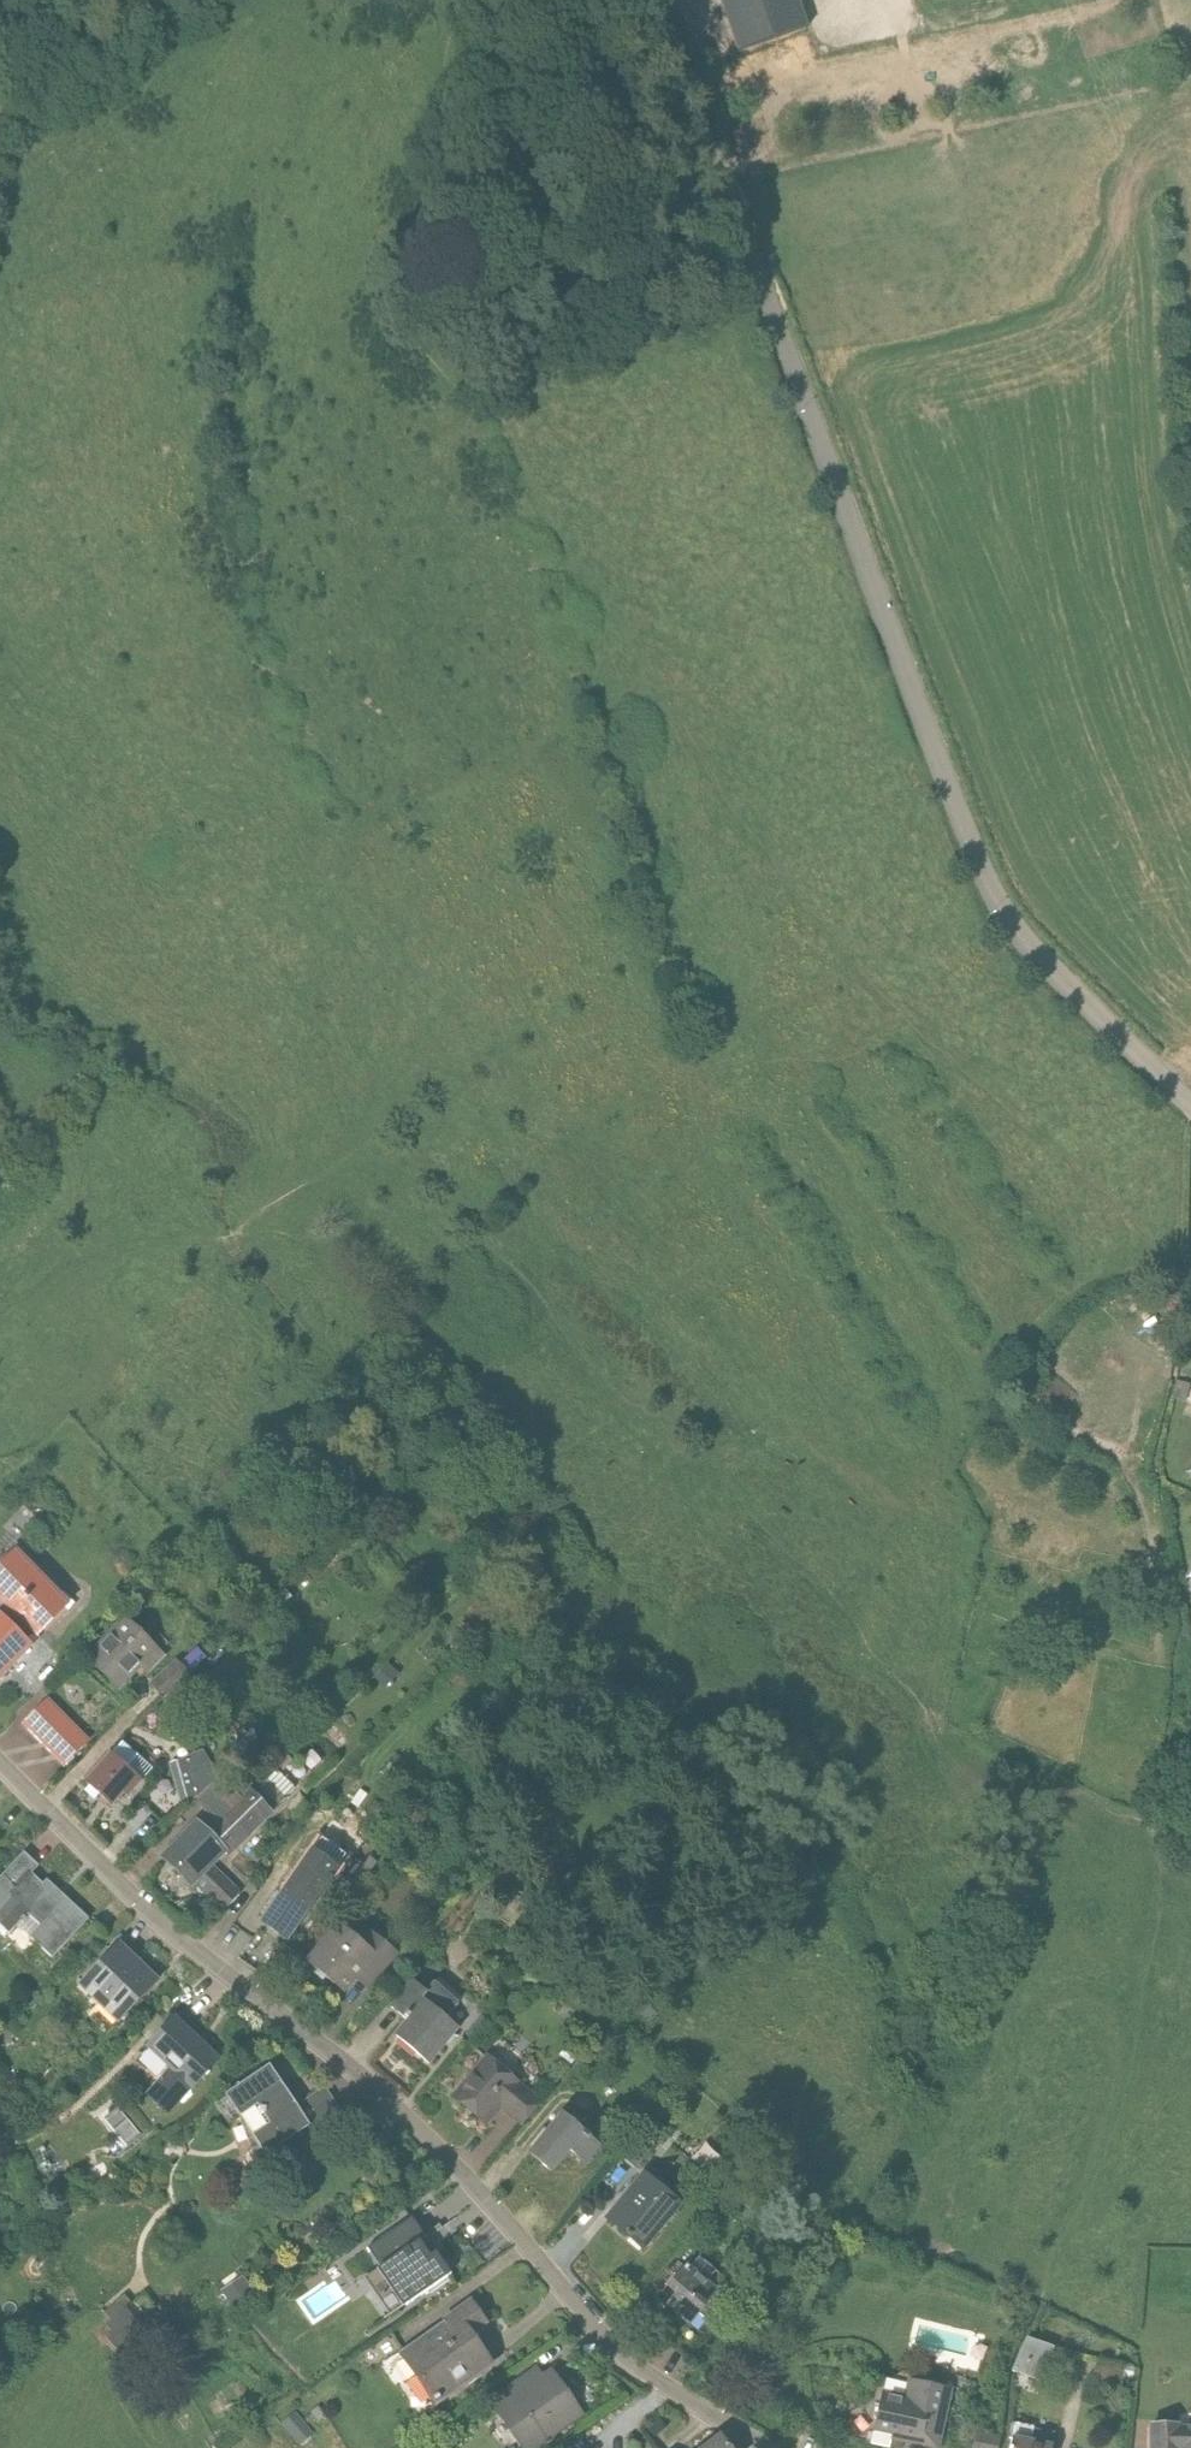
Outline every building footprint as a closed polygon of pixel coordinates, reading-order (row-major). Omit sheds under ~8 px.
[(738,61),(808,38),(795,0),(717,0),(738,61)] [(1185,1401),(1190,1382),(1177,1379),(1173,1398),(1185,1401)] [(17,1554),(0,1571),(0,1598),(11,1608),(0,1618),(0,1676),(29,1647),(24,1643),(35,1633),(36,1634),(66,1604),(17,1554)] [(288,1599),(279,1591),(264,1607),(273,1615),(288,1599)] [(127,1618),(106,1640),(89,1658),(118,1686),(142,1662),(149,1669),(165,1653),(127,1618)] [(198,1647),(180,1662),(177,1659),(150,1683),(164,1698),(191,1675),(190,1673),(207,1658),(198,1647)] [(398,1674),(386,1663),(372,1678),(384,1689),(398,1674)] [(86,1741),(48,1703),(25,1725),(63,1763),(86,1741)] [(534,1737),(535,1716),(521,1715),(519,1736),(534,1737)] [(243,1740),(238,1745),(243,1751),(249,1746),(243,1740)] [(128,1797),(142,1781),(152,1768),(122,1742),(112,1753),(86,1783),(111,1805),(123,1792),(128,1797)] [(183,1807),(196,1796),(184,1758),(170,1763),(183,1807)] [(208,1838),(224,1852),(228,1855),(270,1811),(293,1787),(275,1770),(252,1792),(222,1822),(208,1838)] [(208,1812),(163,1858),(191,1886),(195,1880),(206,1891),(220,1876),(210,1866),(224,1852),(208,1838),(222,1822),(252,1792),(249,1790),(241,1798),(221,1778),(197,1800),(208,1812)] [(312,1851),(263,1920),(287,1936),(300,1917),(305,1920),(340,1871),(312,1851)] [(53,1958),(72,1937),(88,1919),(47,1880),(43,1885),(31,1874),(38,1866),(24,1853),(0,1879),(0,1925),(10,1934),(28,1915),(40,1925),(30,1936),(53,1958)] [(360,1869),(338,1898),(346,1904),(368,1875),(360,1869)] [(220,1876),(206,1891),(226,1910),(240,1895),(220,1876)] [(337,1924),(322,1943),(306,1961),(344,1993),(362,1971),(375,1982),(398,1954),(372,1933),(367,1940),(344,1921),(339,1926),(337,1924)] [(89,1933),(83,1940),(91,1948),(97,1941),(89,1933)] [(79,1987),(117,2024),(156,1982),(118,1946),(79,1987)] [(413,1981),(407,1988),(391,2007),(409,2021),(396,2036),(429,2063),(458,2028),(445,2018),(458,2003),(434,1982),(426,1992),(413,1981)] [(647,2006),(638,2016),(646,2023),(654,2013),(647,2006)] [(168,2114),(202,2076),(219,2058),(174,2018),(146,2049),(166,2068),(145,2094),(168,2114)] [(578,2052),(569,2045),(560,2056),(569,2063),(578,2052)] [(488,2056),(470,2079),(455,2098),(483,2121),(497,2104),(521,2124),(541,2100),(520,2083),(488,2056)] [(269,2066),(225,2096),(241,2118),(258,2106),(270,2125),(253,2136),(267,2156),(310,2126),(311,2127),(339,2107),(325,2087),(298,2106),(282,2085),(269,2066)] [(602,2147),(563,2115),(530,2154),(551,2171),(568,2150),(585,2167),(602,2147)] [(653,2124),(643,2135),(640,2133),(620,2157),(635,2169),(655,2145),(653,2143),(663,2132),(653,2124)] [(644,2173),(636,2182),(621,2201),(629,2208),(615,2225),(643,2248),(680,2203),(644,2173)] [(412,2219),(368,2248),(406,2304),(450,2274),(436,2255),(431,2258),(420,2242),(425,2238),(412,2219)] [(717,2290),(708,2282),(716,2272),(699,2258),(691,2268),(688,2265),(675,2280),(660,2299),(690,2323),(717,2290)] [(242,2280),(224,2292),(236,2310),(254,2297),(242,2280)] [(113,2332),(107,2337),(129,2361),(159,2333),(146,2318),(160,2306),(146,2291),(133,2302),(126,2294),(105,2312),(112,2320),(107,2324),(114,2331),(113,2332)] [(470,2304),(398,2355),(432,2406),(490,2365),(468,2335),(484,2323),(470,2304)] [(1056,2345),(1028,2335),(1013,2370),(1014,2371),(1044,2380),(1056,2345)] [(555,2428),(574,2414),(549,2378),(546,2380),(536,2366),(495,2394),(501,2402),(492,2409),(519,2447),(526,2447),(555,2428)] [(1125,2366),(1122,2380),(1121,2386),(1130,2388),(1133,2368),(1125,2366)] [(890,2447),(890,2446),(891,2440),(904,2443),(906,2436),(914,2438),(913,2440),(939,2446),(951,2389),(911,2380),(913,2375),(901,2372),(875,2389),(873,2399),(870,2398),(862,2402),(854,2437),(871,2441),(870,2443),(890,2447)] [(326,2415),(318,2406),(310,2412),(318,2422),(326,2415)] [(314,2434),(295,2412),(281,2423),(300,2445),(314,2434)] [(650,2428),(657,2437),(669,2428),(663,2419),(650,2428)] [(1012,2423),(1008,2439),(1010,2439),(1008,2447),(1051,2447),(1052,2444),(1031,2440),(1033,2427),(1012,2423)] [(1151,2447),(1190,2447),(1190,2426),(1180,2426),(1180,2424),(1151,2424),(1151,2447)] [(999,2439),(976,2434),(973,2447),(997,2447),(999,2439)] [(721,2436),(705,2447),(730,2447),(721,2436)]
